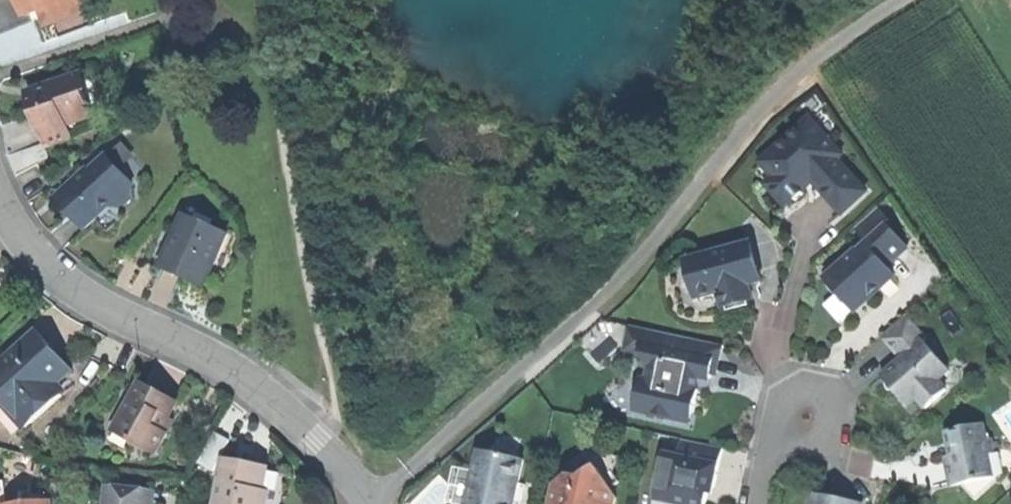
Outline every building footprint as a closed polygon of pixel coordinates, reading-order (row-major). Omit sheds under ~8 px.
[(36,80),(19,85),(25,102),(23,103),(28,117),(34,138),(61,129),(56,114),(82,106),(70,69),(48,76),(49,80),(37,84),(36,80)] [(48,76),(36,80),(37,84),(49,80),(48,76)] [(771,184),(789,205),(797,197),(800,200),(804,196),(808,193),(805,189),(823,174),(834,186),(828,191),(846,211),(870,191),(841,158),(846,154),(832,138),(828,141),(810,120),(790,137),(793,140),(773,157),(786,171),(778,178),(771,184)] [(56,186),(51,192),(63,205),(79,222),(102,200),(114,200),(131,184),(98,149),(82,165),(77,160),(63,174),(70,181),(64,187),(56,186)] [(765,164),(778,178),(786,171),(773,157),(765,164)] [(53,183),(56,186),(64,187),(70,181),(63,174),(53,183)] [(164,265),(176,270),(178,266),(198,274),(219,225),(175,205),(165,227),(169,228),(165,239),(161,237),(151,259),(164,265)] [(842,292),(858,310),(885,287),(882,284),(897,271),(891,264),(912,245),(894,225),(897,223),(882,205),(859,225),(872,241),(830,278),(842,292)] [(165,227),(161,237),(165,239),(169,228),(165,227)] [(754,242),(690,259),(700,298),(723,292),(727,306),(741,302),(757,298),(753,283),(764,280),(754,242)] [(900,274),(897,271),(882,284),(885,287),(900,274)] [(844,322),(858,310),(842,292),(829,304),(836,313),(844,322)] [(910,313),(886,335),(909,361),(903,366),(896,365),(886,374),(886,380),(897,382),(898,390),(905,397),(912,405),(922,397),(930,406),(950,388),(942,380),(954,369),(950,365),(928,340),(931,337),(910,313)] [(19,419),(55,386),(47,377),(65,361),(47,341),(28,320),(7,340),(9,343),(0,351),(0,399),(19,419)] [(654,388),(639,397),(636,410),(683,420),(697,411),(699,401),(701,389),(696,387),(698,374),(708,376),(714,347),(718,348),(719,342),(632,324),(626,349),(643,352),(652,367),(649,378),(654,388)] [(725,349),(718,348),(714,347),(708,376),(719,379),(725,349)] [(628,382),(639,397),(643,377),(638,375),(628,382)] [(124,435),(149,448),(161,424),(156,422),(169,397),(155,390),(156,387),(148,383),(135,377),(111,423),(126,431),(124,435)] [(649,378),(643,377),(639,397),(654,388),(649,378)] [(174,399),(169,397),(156,422),(161,424),(174,399)] [(190,454),(205,462),(221,432),(206,424),(190,454)] [(951,471),(954,486),(966,484),(998,477),(995,459),(989,455),(999,453),(998,448),(996,438),(991,439),(988,424),(948,432),(950,442),(955,444),(957,456),(948,458),(951,471)] [(659,494),(685,500),(684,503),(709,503),(710,502),(716,496),(721,477),(727,447),(685,439),(682,455),(668,452),(659,494)] [(1007,446),(998,448),(999,453),(989,455),(995,459),(998,477),(966,484),(980,498),(1010,467),(1007,446)] [(214,452),(213,457),(238,461),(239,456),(229,454),(214,452)] [(567,466),(572,476),(576,485),(601,470),(614,489),(625,482),(617,471),(620,456),(613,455),(612,460),(592,452),(567,466)] [(518,501),(512,500),(516,482),(521,483),(526,459),(495,453),(477,463),(469,503),(517,503),(518,501)] [(206,503),(255,503),(258,485),(254,484),(258,459),(239,456),(238,461),(213,457),(206,503)] [(619,499),(614,489),(601,470),(576,485),(572,476),(559,485),(555,503),(618,503),(619,499)] [(144,485),(97,481),(95,503),(143,503),(144,485)] [(518,501),(521,483),(516,482),(512,500),(518,501)] [(17,491),(18,503),(40,501),(39,489),(17,491)] [(816,503),(865,503),(818,494),(816,503)]
